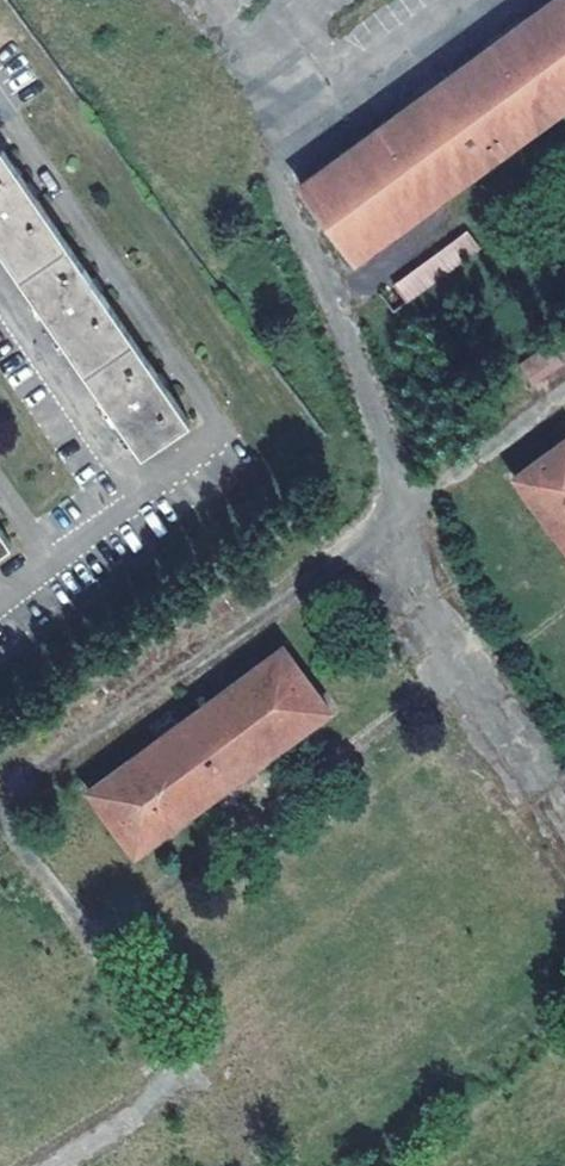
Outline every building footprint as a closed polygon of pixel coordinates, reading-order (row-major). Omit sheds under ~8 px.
[(293,186),(351,265),(564,106),(564,0),(545,0),(293,186)] [(138,460),(186,426),(173,406),(88,283),(17,179),(0,154),(0,256),(138,460)] [(406,304),(482,253),(468,232),(392,283),(406,304)] [(547,343),(519,368),(536,388),(564,363),(547,343)] [(530,497),(564,544),(564,472),(530,497)] [(333,703),(293,647),(108,782),(152,839),(333,703)]
